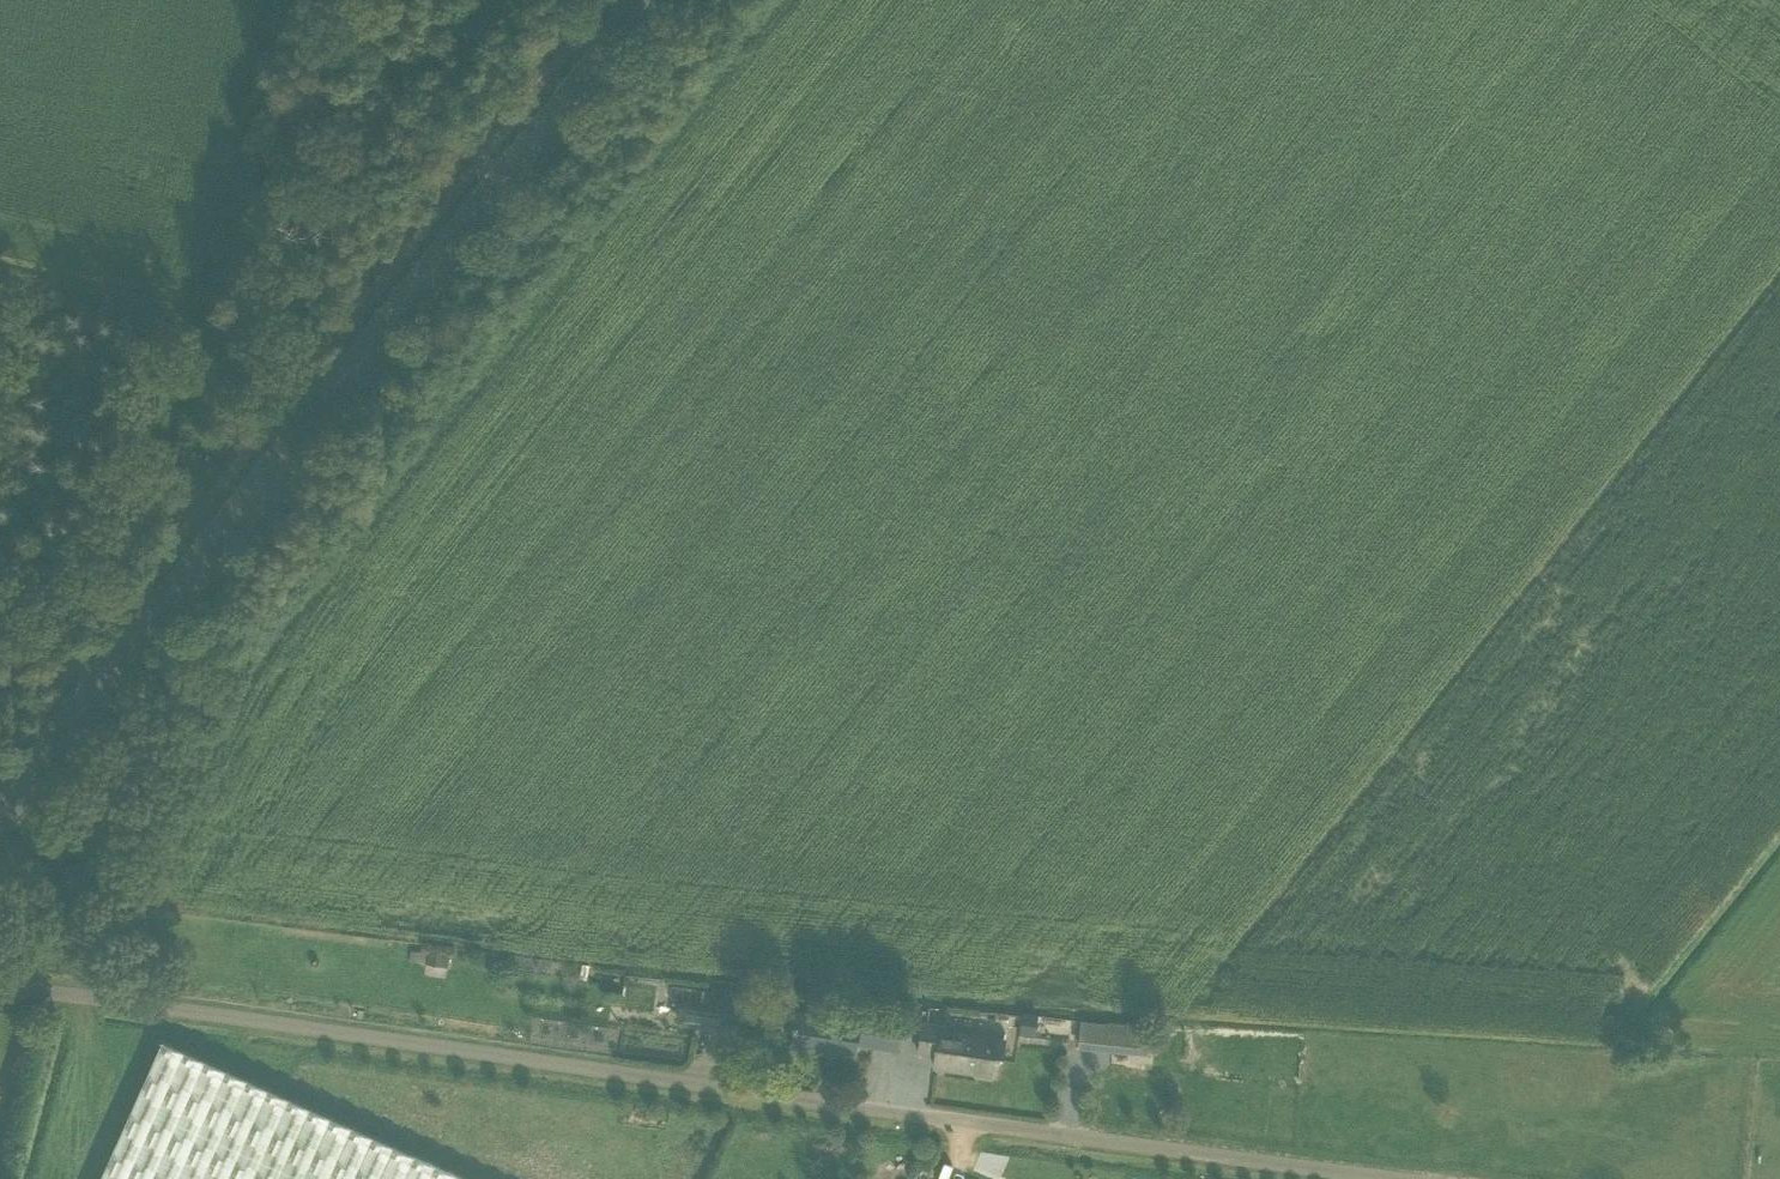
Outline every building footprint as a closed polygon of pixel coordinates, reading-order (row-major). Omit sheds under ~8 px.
[(667,997),(684,999),(681,1021),(742,1030),(747,997),(668,986),(667,997)] [(860,1019),(798,1010),(795,1031),(797,1031),(795,1048),(856,1057),(858,1045),(874,1047),(899,1051),(904,1022),(878,1018),(861,1016),(860,1019)] [(1020,1035),(1037,1037),(1039,1018),(1040,1013),(1023,1011),(1022,1017),(1020,1035)] [(925,1024),(920,1055),(938,1058),(936,1069),(996,1078),(998,1060),(1003,1061),(1007,1035),(925,1024)] [(1106,1052),(1151,1057),(1153,1037),(1107,1033),(1106,1052)] [(163,1043),(102,1178),(466,1178),(163,1043)] [(1165,1108),(1176,1110),(1179,1090),(1167,1088),(1165,1108)]
